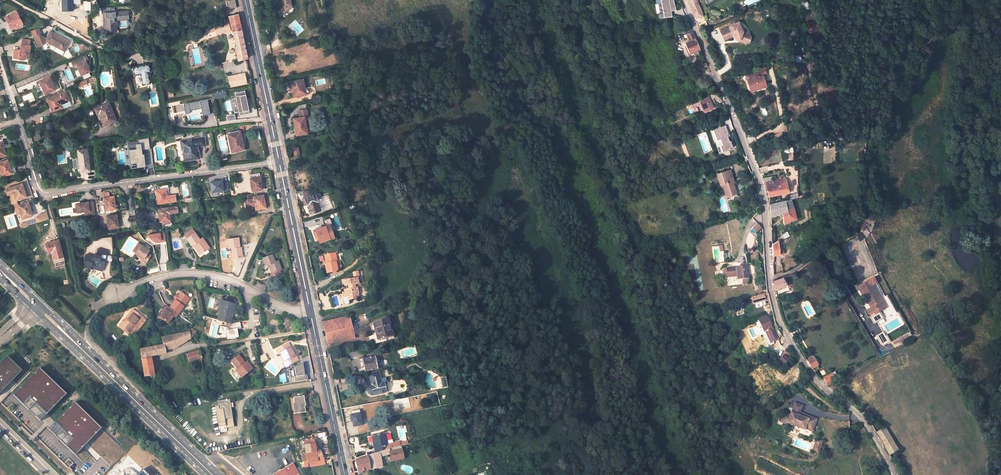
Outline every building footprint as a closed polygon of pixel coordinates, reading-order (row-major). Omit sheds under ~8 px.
[(67,11),(77,11),(77,0),(67,0),(67,11)] [(227,8),(235,7),(234,0),(228,0),(226,0),(227,8)] [(282,2),(273,9),(280,17),(287,11),(284,7),(286,5),(290,4),(289,0),(280,0),(282,2)] [(663,20),(671,18),(670,13),(675,12),(672,0),(668,1),(668,0),(658,0),(663,20)] [(693,18),(701,16),(697,5),(695,0),(686,0),(693,18)] [(117,20),(128,20),(128,10),(114,11),(114,7),(101,7),(102,32),(117,31),(117,20)] [(19,10),(8,14),(13,27),(24,22),(19,10)] [(240,19),(239,11),(232,13),(233,20),(240,19)] [(214,21),(213,22),(215,31),(233,26),(232,21),(231,19),(214,21)] [(240,19),(233,20),(235,29),(242,27),(240,19)] [(729,29),(719,34),(723,42),(733,38),(734,40),(739,42),(738,43),(745,45),(748,44),(750,40),(748,36),(742,34),(737,24),(729,28),(729,29)] [(235,29),(238,41),(237,44),(239,58),(247,56),(242,27),(235,29)] [(683,29),(685,35),(692,33),(689,27),(683,29)] [(48,43),(64,50),(69,40),(53,32),(50,38),(46,36),(42,35),(37,37),(41,47),(46,45),(48,43)] [(688,43),(683,45),(688,54),(699,50),(692,33),(685,35),(688,43)] [(21,53),(28,52),(27,41),(18,42),(18,48),(13,49),(13,56),(21,56),(21,53)] [(628,62),(625,53),(618,55),(620,59),(622,58),(624,63),(628,62)] [(85,55),(70,61),(72,66),(75,65),(79,76),(82,75),(84,79),(92,76),(85,55)] [(268,57),(272,76),(278,75),(274,56),(268,57)] [(150,61),(135,64),(136,71),(142,70),(144,81),(151,80),(150,69),(152,68),(150,61)] [(750,77),(752,82),(753,81),(755,79),(758,78),(761,79),(764,78),(767,77),(766,72),(750,77)] [(41,77),(43,81),(42,82),(46,91),(56,87),(51,73),(41,77)] [(752,82),(748,83),(750,91),(751,91),(751,92),(752,93),(754,93),(755,92),(758,89),(766,87),(764,78),(761,79),(758,78),(755,79),(753,81),(752,82)] [(78,82),(80,89),(88,87),(86,80),(78,82)] [(292,85),(289,85),(290,91),(293,91),(293,93),(294,98),(301,96),(301,98),(307,97),(306,90),(304,90),(303,81),(291,83),(292,85)] [(48,95),(51,104),(52,104),(54,109),(63,105),(62,102),(71,99),(67,88),(58,92),(48,95)] [(238,115),(247,114),(244,91),(234,93),(238,115)] [(707,98),(699,102),(704,113),(712,109),(707,98)] [(200,110),(200,116),(210,114),(207,100),(183,103),(184,112),(200,110)] [(119,118),(111,101),(101,105),(99,106),(102,113),(98,114),(101,121),(103,120),(104,119),(106,124),(119,118)] [(305,118),(295,120),(298,136),(308,134),(305,118)] [(730,141),(728,135),(729,135),(726,126),(711,131),(716,144),(716,143),(722,142),(723,145),(721,146),(723,152),(734,148),(731,141),(730,141)] [(241,130),(229,132),(231,150),(244,148),(241,130)] [(204,134),(179,138),(181,147),(182,146),(184,158),(198,156),(197,145),(205,143),(204,134)] [(128,168),(143,166),(141,146),(144,145),(144,149),(149,149),(148,138),(138,139),(138,141),(127,142),(127,149),(126,149),(128,168)] [(89,146),(79,147),(81,169),(91,168),(89,146)] [(0,159),(0,165),(1,169),(3,169),(4,174),(5,174),(5,175),(17,171),(14,162),(10,163),(8,157),(0,159)] [(726,171),(716,175),(719,185),(721,184),(733,180),(731,176),(728,177),(726,171)] [(259,174),(251,175),(251,180),(250,180),(251,189),(261,187),(259,174)] [(779,194),(776,181),(772,182),(771,177),(763,178),(764,183),(767,197),(779,195),(779,194)] [(22,179),(5,185),(8,191),(9,191),(14,189),(16,197),(26,193),(22,179)] [(788,193),(785,179),(776,181),(779,194),(779,195),(788,193)] [(721,184),(726,200),(738,196),(733,180),(721,184)] [(164,186),(156,187),(157,191),(155,192),(156,200),(166,198),(164,186)] [(9,191),(13,202),(17,200),(16,197),(14,189),(9,191)] [(115,205),(113,192),(104,193),(105,199),(104,199),(105,207),(115,205)] [(256,207),(264,206),(262,193),(253,194),(252,192),(244,193),(245,203),(255,202),(256,207)] [(315,203),(307,206),(310,215),(321,211),(318,204),(323,202),(321,196),(314,199),(315,203)] [(75,203),(76,208),(83,207),(84,212),(94,211),(91,197),(74,200),(75,203)] [(28,198),(18,201),(21,210),(22,209),(23,214),(32,211),(28,198)] [(770,218),(781,213),(784,224),(795,219),(791,199),(789,200),(780,201),(769,204),(770,218)] [(157,205),(158,213),(160,213),(160,218),(159,218),(160,225),(162,225),(169,224),(166,204),(157,205)] [(36,216),(37,219),(49,216),(47,209),(40,211),(40,213),(36,214),(36,216)] [(116,211),(106,212),(107,219),(108,219),(109,224),(118,223),(116,211)] [(857,225),(862,232),(869,226),(868,225),(872,221),(869,216),(857,225)] [(194,230),(186,236),(191,243),(192,243),(194,241),(200,251),(208,246),(201,236),(199,238),(194,230)] [(334,242),(331,230),(314,234),(316,245),(319,244),(319,247),(330,244),(329,243),(334,242)] [(164,232),(145,234),(145,243),(165,241),(164,232)] [(237,235),(226,236),(229,257),(241,255),(240,245),(238,245),(237,235)] [(58,236),(45,239),(48,247),(51,245),(56,263),(65,262),(58,237),(58,236)] [(135,251),(141,242),(136,239),(131,248),(135,251)] [(198,252),(200,251),(194,241),(192,243),(198,252)] [(149,247),(141,242),(135,251),(143,256),(141,258),(146,260),(150,253),(147,251),(149,247)] [(94,253),(83,250),(80,261),(88,263),(89,258),(95,259),(94,262),(101,264),(104,255),(99,253),(100,250),(105,251),(106,247),(97,244),(94,253)] [(325,256),(327,264),(326,264),(328,273),(337,271),(336,263),(338,263),(335,252),(327,254),(325,256)] [(272,254),(263,257),(265,265),(268,263),(272,272),(277,270),(280,269),(277,260),(274,261),(272,254)] [(727,267),(728,276),(738,275),(738,279),(743,278),(743,283),(747,283),(750,279),(748,265),(727,267)] [(349,286),(349,291),(344,292),(346,299),(348,298),(349,302),(355,301),(354,297),(360,296),(359,288),(361,287),(359,277),(353,278),(353,280),(349,280),(349,279),(344,281),(345,287),(349,286)] [(776,289),(784,286),(782,278),(774,281),(776,289)] [(867,283),(856,289),(867,311),(865,313),(868,319),(866,320),(872,330),(882,324),(877,314),(883,311),(867,283)] [(180,289),(168,305),(170,306),(168,308),(164,305),(157,314),(166,321),(173,312),(170,310),(172,308),(176,311),(188,295),(180,289)] [(753,305),(764,302),(765,306),(770,304),(767,293),(750,299),(753,305)] [(228,300),(218,298),(216,307),(218,307),(216,316),(228,320),(232,305),(227,303),(228,300)] [(740,305),(734,307),(737,317),(743,315),(740,305)] [(130,307),(123,317),(125,319),(132,309),(130,307)] [(123,317),(116,325),(126,333),(132,324),(134,325),(141,316),(132,309),(125,319),(123,317)] [(773,329),(767,317),(758,320),(763,333),(769,330),(773,329)] [(322,326),(327,351),(354,345),(350,327),(349,320),(322,326)] [(374,332),(372,333),(376,346),(392,341),(387,321),(373,325),(374,332)] [(160,342),(138,348),(143,374),(151,373),(148,355),(162,352),(161,350),(165,350),(165,347),(170,346),(186,337),(186,334),(194,332),(193,328),(159,337),(160,342)] [(223,330),(225,340),(237,338),(235,329),(223,330)] [(769,334),(773,342),(778,340),(773,329),(769,330),(770,334),(769,334)] [(886,335),(879,339),(883,346),(890,342),(886,335)] [(291,352),(284,340),(273,347),(275,351),(277,350),(279,354),(284,362),(295,356),(292,351),(291,352)] [(776,349),(770,354),(774,360),(780,354),(776,349)] [(197,350),(182,353),(184,361),(199,357),(197,350)] [(235,351),(228,357),(234,365),(240,372),(249,365),(244,358),(242,359),(235,351)] [(776,361),(782,366),(788,359),(782,354),(776,361)] [(5,356),(0,361),(0,390),(20,370),(5,356)] [(373,359),(363,361),(362,360),(359,361),(361,370),(363,369),(364,374),(376,371),(373,359)] [(813,373),(815,372),(814,369),(816,367),(812,359),(806,362),(813,373)] [(293,382),(305,381),(304,365),(292,366),(293,382)] [(37,367),(11,394),(26,408),(33,402),(45,413),(64,393),(37,367)] [(832,374),(823,379),(826,384),(834,379),(832,374)] [(369,377),(372,391),(377,390),(378,393),(384,392),(383,391),(385,391),(384,384),(379,385),(377,375),(369,377)] [(299,392),(288,394),(290,411),(300,410),(298,401),(301,401),(299,392)] [(228,395),(215,397),(217,406),(221,405),(222,416),(230,415),(228,395)] [(792,408),(799,411),(801,406),(794,403),(792,408)] [(97,429),(71,404),(52,424),(69,440),(62,447),(72,456),(97,429)] [(790,426),(798,429),(799,428),(810,432),(815,419),(807,416),(806,419),(797,416),(799,411),(792,408),(790,413),(789,412),(787,415),(782,413),(778,423),(785,425),(786,423),(791,425),(790,426)] [(882,441),(889,455),(897,451),(885,428),(877,433),(882,441)] [(302,461),(319,457),(318,453),(312,454),(309,436),(299,438),(301,449),(302,455),(301,456),(302,461)] [(386,437),(372,440),(373,446),(375,446),(375,451),(374,451),(375,456),(391,452),(390,447),(388,447),(386,437)] [(817,454),(821,445),(814,443),(811,452),(817,454)] [(381,470),(380,465),(381,465),(380,460),(391,457),(392,464),(403,462),(401,450),(391,452),(375,456),(363,459),(363,461),(354,463),(357,474),(358,474),(381,470)] [(288,462),(267,474),(268,474),(296,474),(288,462)]
